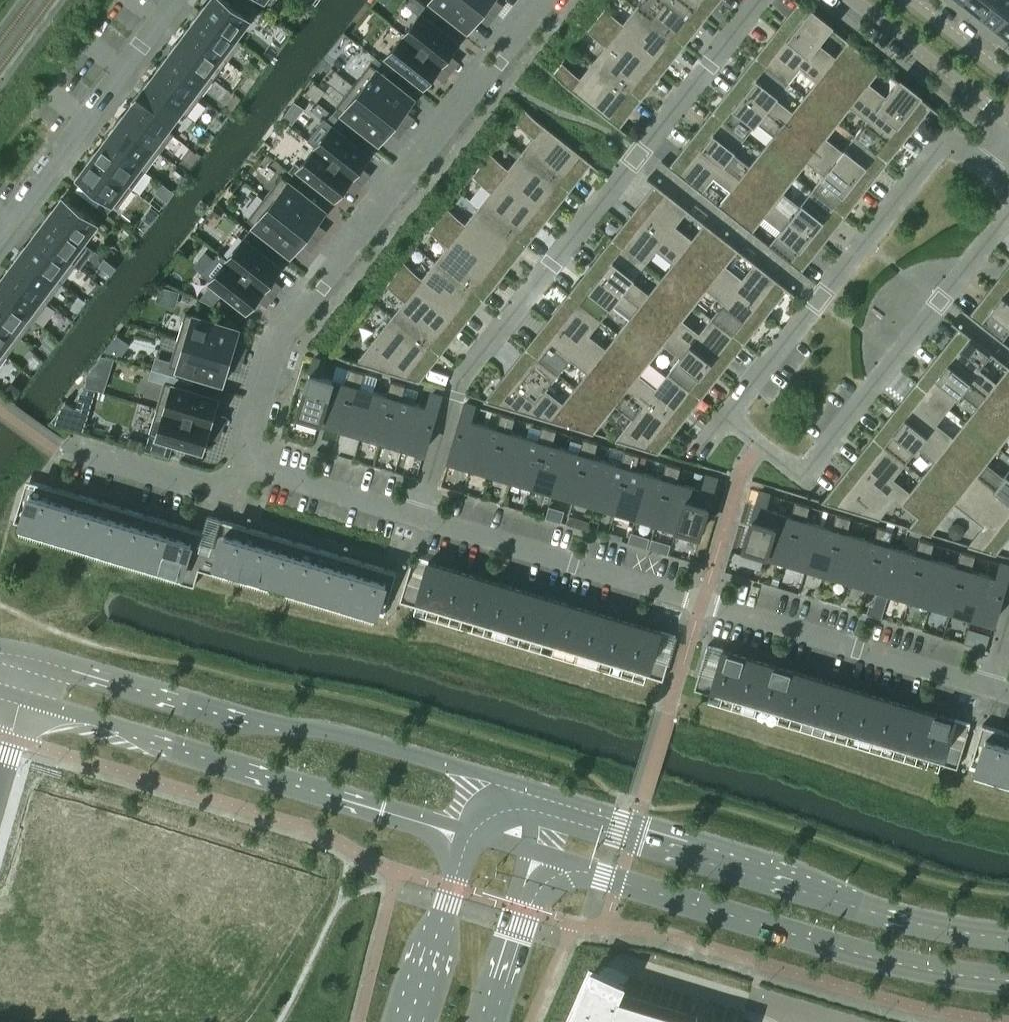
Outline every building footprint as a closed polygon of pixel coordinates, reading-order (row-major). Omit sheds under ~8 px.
[(199,10),(234,37),(249,18),(224,0),(211,0),(206,7),(203,5),(199,10)] [(482,4),(477,0),(432,0),(469,29),(478,17),(475,14),(482,4)] [(636,7),(681,43),(703,15),(683,0),(641,0),(636,7)] [(703,15),(715,0),(683,0),(703,15)] [(780,32),(843,82),(865,53),(847,39),(846,40),(847,41),(836,56),(819,43),(831,28),(832,30),(833,28),(798,0),(795,0),(801,5),(780,32)] [(963,1),(980,14),(991,0),(964,0),(963,1)] [(980,14),(997,28),(1008,13),(1008,0),(991,0),(980,14)] [(623,23),(605,8),(596,19),(659,70),(681,43),(636,7),(623,23)] [(194,16),(197,19),(188,31),(228,60),(241,42),(234,37),(199,10),(194,16)] [(404,34),(438,60),(445,51),(449,54),(459,42),(421,12),(404,34)] [(997,28),(1008,37),(1008,13),(997,28)] [(587,31),(605,45),(593,61),(638,97),(659,70),(596,19),(587,31)] [(179,43),(176,41),(171,47),(214,79),(228,60),(188,31),(179,43)] [(800,67),(817,80),(804,95),(821,109),(843,82),(780,32),(758,59),(788,82),(800,67)] [(430,70),(438,60),(404,34),(387,55),(424,85),(434,73),(430,70)] [(167,53),(170,55),(161,67),(200,97),(214,79),(171,47),(167,53)] [(881,68),(883,69),(884,68),(865,53),(843,82),(906,132),(927,105),(938,113),(939,111),(897,78),(896,80),(897,81),(886,96),(869,83),(881,68)] [(788,82),(758,59),(737,86),(800,136),(821,109),(804,95),(792,111),(776,98),(788,82)] [(627,132),(617,124),(638,97),(593,61),(580,77),(561,63),(552,75),(626,133),(627,132)] [(401,106),(405,109),(414,97),(370,63),(353,85),(393,116),(401,106)] [(149,77),(144,83),(180,110),(187,115),(200,97),(161,67),(152,80),(149,77)] [(843,82),(821,109),(838,122),(850,107),(867,120),(855,135),(885,159),(906,132),(843,82)] [(133,104),(166,128),(180,110),(144,83),(140,89),(143,91),(133,104)] [(353,85),(336,106),(380,141),(389,129),(385,127),(393,116),(353,85)] [(757,122),(773,135),(761,150),(778,164),(800,136),(737,86),(715,114),(745,137),(757,122)] [(121,114),(117,120),(159,152),(173,133),(166,128),(133,104),(124,116),(121,114)] [(826,138),(838,122),(821,109),(800,136),(863,186),(885,159),(855,135),(842,151),(826,138)] [(515,122),(533,137),(521,153),(566,188),(587,161),(598,169),(599,168),(524,110),(515,122)] [(745,137),(715,114),(693,141),(757,191),(778,164),(761,150),(749,166),(733,153),(745,137)] [(112,126),(115,128),(106,140),(146,170),(159,152),(117,120),(112,126)] [(360,166),(370,154),(332,124),(315,146),(349,173),(357,163),(360,166)] [(800,136),(778,164),(795,177),(807,161),(824,174),(812,190),(842,214),(863,186),(800,136)] [(97,153),(94,150),(89,156),(132,188),(146,170),(106,140),(97,153)] [(693,141),(672,168),(662,160),(661,161),(703,194),(704,192),(702,191),(714,176),(730,189),(719,204),(717,203),(716,204),(735,219),(757,191),(693,141)] [(342,182),(349,173),(315,146),(298,168),(336,197),(346,185),(342,182)] [(508,169),(490,154),(481,165),(545,216),(566,188),(521,153),(508,169)] [(118,207),(132,188),(89,156),(85,162),(88,165),(78,178),(118,207)] [(783,192),(795,177),(778,164),(757,191),(820,241),(842,214),(812,190),(799,205),(783,192)] [(472,176),(490,191),(478,207),(523,243),(545,216),(481,165),(472,176)] [(313,218),(316,221),(325,210),(282,175),(264,197),(305,229),(313,218)] [(703,221),(702,222),(703,224),(692,238),(675,225),(687,211),(689,212),(690,210),(648,178),(647,179),(657,187),(636,214),(699,264),(721,236),(703,221)] [(820,241),(757,191),(735,219),(753,234),(754,232),(753,231),(764,216),(781,229),(769,244),(767,243),(766,244),(808,277),(809,276),(799,268),(820,241)] [(50,209),(46,214),(82,241),(96,222),(63,197),(53,211),(50,209)] [(300,242),(297,239),(305,229),(264,197),(247,219),(291,253),(300,242)] [(465,223),(446,208),(437,220),(502,270),(523,243),(478,207),(465,223)] [(82,241),(46,214),(42,220),(45,222),(35,235),(68,259),(82,241)] [(699,264),(636,214),(614,241),(644,265),(656,249),(673,262),(661,278),(678,291),(699,264)] [(437,220),(429,231),(447,246),(435,262),(480,298),(502,270),(437,220)] [(68,259),(35,235),(26,248),(23,245),(19,251),(54,277),(68,259)] [(742,278),(726,265),(737,250),(739,252),(740,250),(721,236),(699,264),(762,314),(784,287),(794,295),(795,294),(753,261),(752,262),(754,263),(742,278)] [(272,278),(281,266),(244,237),(227,258),(261,285),(268,276),(272,278)] [(644,265),(614,241),(593,268),(656,319),(678,291),(661,278),(648,293),(632,280),(644,265)] [(48,301),(61,283),(54,277),(19,251),(15,257),(18,259),(8,271),(48,301)] [(253,294),(261,285),(227,258),(210,280),(247,310),(257,297),(253,294)] [(480,298),(435,262),(422,278),(403,263),(394,274),(458,325),(480,298)] [(741,341),(762,314),(699,264),(678,291),(694,304),(707,289),(723,302),(711,317),(741,341)] [(635,346),(656,319),(593,268),(571,296),(601,319),(613,304),(630,317),(617,332),(635,346)] [(994,289),(1008,301),(1008,270),(994,289)] [(48,301),(8,271),(0,282),(0,294),(34,319),(48,301)] [(394,274),(385,286),(404,300),(391,316),(437,352),(458,325),(394,274)] [(994,289),(973,316),(962,308),(961,309),(1003,342),(1004,341),(1003,340),(1008,331),(1008,301),(994,289)] [(682,320),(694,304),(678,291),(656,319),(719,369),(741,341),(711,317),(699,333),(682,320)] [(34,319),(0,294),(0,322),(20,337),(34,319)] [(605,348),(589,335),(601,319),(571,296),(550,323),(613,373),(635,346),(617,332),(605,348)] [(185,313),(177,339),(227,354),(230,341),(235,342),(239,329),(185,313)] [(437,352),(391,316),(356,361),(332,354),(331,355),(416,380),(416,379),(437,352)] [(719,369),(656,319),(635,346),(651,359),(664,344),(680,357),(668,372),(698,396),(719,369)] [(952,321),(951,322),(961,330),(940,357),(1003,407),(1008,400),(1008,366),(1007,364),(1006,366),(1008,367),(996,382),(980,369),(991,354),(993,355),(994,354),(952,321)] [(20,337),(0,322),(0,351),(7,356),(20,337)] [(550,323),(528,351),(558,374),(570,358),(587,371),(574,387),(592,401),(613,373),(550,323)] [(223,366),(227,354),(177,339),(169,365),(223,381),(227,367),(223,366)] [(639,375),(651,359),(635,346),(613,373),(676,423),(698,396),(668,372),(656,388),(639,375)] [(592,401),(574,387),(562,402),(546,389),(558,374),(528,351),(489,401),(488,401),(488,402),(571,427),(592,401)] [(1003,407),(940,357),(918,385),(949,408),(961,393),(977,406),(965,421),(982,435),(1003,407)] [(296,421),(317,427),(332,378),(319,374),(323,360),(315,358),(296,421)] [(345,382),(332,378),(317,427),(318,428),(321,419),(341,425),(357,370),(350,368),(345,382)] [(364,372),(357,370),(341,425),(361,431),(373,391),(360,387),(364,372)] [(571,427),(594,433),(594,432),(615,405),(632,418),(615,439),(615,440),(655,452),(655,451),(655,450),(676,423),(613,373),(592,401),(571,427)] [(387,395),(373,391),(361,431),(382,437),(398,383),(391,380),(387,395)] [(165,381),(157,407),(206,422),(210,410),(214,411),(218,397),(165,381)] [(405,385),(398,383),(382,437),(403,443),(415,403),(401,399),(405,385)] [(949,408),(918,385),(897,412),(960,462),(982,435),(965,421),(953,437),(936,424),(949,408)] [(428,407),(415,403),(403,443),(424,450),(441,395),(432,393),(428,407)] [(466,403),(449,457),(471,464),(483,423),(470,419),(474,405),(466,403)] [(207,436),(203,435),(206,422),(157,407),(149,434),(203,450),(207,436)] [(1003,407),(982,435),(999,448),(1008,435),(1008,412),(1003,407)] [(918,448),(934,460),(922,476),(939,489),(960,462),(897,412),(875,439),(905,463),(918,448)] [(483,423),(471,464),(492,470),(508,415),(501,413),(496,427),(483,423)] [(508,415),(492,470),(512,476),(524,436),(511,432),(515,418),(508,415)] [(524,436),(512,476),(533,482),(549,428),(542,426),(538,440),(524,436)] [(549,428),(533,482),(554,488),(566,448),(552,444),(557,430),(549,428)] [(982,435),(960,462),(1008,500),(1008,469),(1003,477),(986,464),(999,448),(982,435)] [(566,448),(554,488),(574,495),(591,440),(583,438),(579,452),(566,448)] [(893,479),(905,463),(875,439),(854,467),(917,517),(939,489),(922,476),(910,492),(893,479)] [(591,440),(574,495),(595,501),(607,461),(594,457),(598,442),(591,440)] [(607,461),(595,501),(616,507),(632,453),(625,450),(620,465),(607,461)] [(632,453),(616,507),(637,513),(649,473),(635,469),(639,455),(632,453)] [(939,489),(917,517),(908,528),(931,535),(932,533),(955,504),(983,525),(968,544),(967,545),(1008,558),(1008,556),(992,552),(1008,531),(1008,500),(960,462),(939,489)] [(649,473),(637,513),(657,519),(673,465),(666,463),(662,477),(649,473)] [(677,525),(674,534),(675,534),(690,485),(676,481),(681,467),(673,465),(657,519),(677,525)] [(826,502),(825,503),(879,519),(880,518),(894,499),(916,517),(908,526),(908,528),(917,517),(854,467),(826,502)] [(703,489),(690,485),(675,534),(697,541),(716,478),(707,475),(703,489)] [(14,522),(182,572),(180,580),(194,585),(199,569),(212,573),(215,565),(384,615),(397,572),(208,515),(203,532),(33,481),(28,496),(22,494),(14,522)] [(760,491),(741,554),(763,561),(778,512),(764,508),(768,493),(760,491)] [(764,561),(767,552),(786,558),(803,504),(795,501),(791,516),(778,512),(763,561),(764,561)] [(786,558),(807,564),(819,524),(808,521),(812,507),(803,504),(786,558)] [(819,524),(807,564),(828,570),(844,516),(836,514),(832,528),(819,524)] [(844,516),(828,570),(848,577),(860,536),(847,532),(851,518),(844,516)] [(860,536),(848,577),(869,583),(885,528),(878,526),(874,540),(860,536)] [(885,528),(869,583),(890,589),(902,549),(888,545),(893,531),(885,528)] [(902,549),(890,589),(910,595),(927,541),(919,539),(915,553),(902,549)] [(927,541),(910,595),(931,601),(943,561),(930,557),(934,543),(927,541)] [(943,561),(931,601),(952,608),(968,553),(961,551),(956,565),(943,561)] [(968,553),(952,608),(973,614),(984,574),(971,570),(975,555),(968,553)] [(413,557),(400,600),(663,679),(676,636),(413,557)] [(984,574),(973,614),(994,620),(1008,570),(1008,566),(1002,563),(998,578),(984,574)] [(707,645),(694,688),(957,767),(970,724),(707,645)] [(969,767),(1008,779),(1008,732),(982,724),(969,767)] [(568,1021),(712,1021),(619,994),(620,991),(588,977),(568,1021)]
